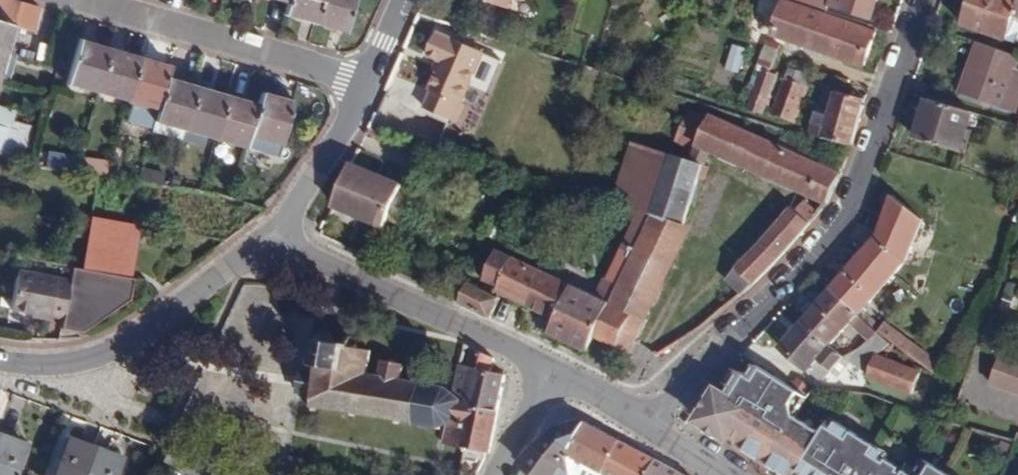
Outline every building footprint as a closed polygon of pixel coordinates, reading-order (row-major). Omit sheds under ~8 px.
[(13,25),(14,24),(20,3),(9,0),(0,0),(0,21),(13,25)] [(287,2),(284,15),(314,23),(321,0),(287,0),(287,2)] [(314,23),(344,31),(353,0),(321,0),(314,23)] [(509,9),(512,0),(483,0),(509,9)] [(819,11),(822,0),(785,0),(819,11)] [(832,0),(822,0),(819,11),(829,14),(831,8),(832,0)] [(831,8),(871,21),(877,0),(832,0),(831,8)] [(965,24),(1017,43),(1017,0),(974,0),(965,24)] [(876,33),(784,3),(774,35),(866,66),(876,33)] [(6,51),(13,25),(0,21),(0,50),(6,51)] [(437,36),(426,60),(441,67),(429,97),(431,98),(424,114),(451,126),(459,107),(464,110),(486,57),(437,36)] [(63,84),(94,92),(106,49),(75,40),(63,84)] [(781,46),(768,41),(758,69),(762,71),(749,109),(764,114),(778,75),(771,73),(781,46)] [(980,43),(962,94),(1002,108),(1016,111),(1017,107),(1017,69),(1016,68),(1017,63),(1017,56),(980,43)] [(94,92),(124,101),(136,57),(106,49),(94,92)] [(124,101),(155,110),(164,78),(168,65),(136,57),(124,101)] [(794,80),(795,81),(798,71),(789,68),(772,115),(780,118),(794,80)] [(164,78),(155,110),(151,122),(183,131),(195,86),(164,78)] [(809,87),(795,81),(794,80),(780,118),(795,124),(809,87)] [(183,131),(213,139),(226,96),(195,86),(183,131)] [(853,145),(865,100),(837,91),(831,117),(817,113),(813,134),(853,145)] [(256,104),(247,137),(279,146),(291,101),(260,93),(256,104)] [(244,148),(247,137),(256,104),(226,96),(213,139),(244,148)] [(961,151),(973,112),(929,99),(917,138),(961,151)] [(0,106),(0,127),(8,130),(11,120),(13,110),(0,106)] [(699,145),(711,120),(689,110),(673,143),(696,153),(699,145)] [(712,117),(711,120),(699,145),(709,150),(770,177),(829,202),(842,174),(821,165),(827,152),(805,142),(803,147),(784,138),(780,147),(712,117)] [(25,163),(36,127),(11,120),(8,130),(0,127),(0,159),(25,163)] [(634,209),(653,215),(684,225),(698,179),(704,181),(709,167),(703,165),(705,162),(694,156),(692,155),(690,159),(631,143),(613,202),(634,209)] [(709,150),(699,145),(696,153),(694,156),(705,162),(709,150)] [(352,166),(335,208),(386,228),(389,221),(399,225),(410,197),(400,193),(403,186),(352,166)] [(894,194),(879,235),(907,260),(925,218),(894,194)] [(727,280),(743,295),(752,288),(783,257),(819,214),(805,202),(797,211),(792,207),(765,239),(727,280)] [(521,260),(503,293),(557,318),(549,333),(589,351),(596,338),(612,303),(653,215),(634,209),(602,276),(599,275),(590,294),(521,260)] [(684,225),(653,215),(612,303),(647,319),(691,227),(684,225)] [(89,217),(81,270),(117,276),(126,223),(89,217)] [(117,276),(130,278),(140,226),(126,223),(117,276)] [(863,253),(892,278),(907,260),(879,235),(863,253)] [(471,278),(503,293),(521,260),(475,238),(461,267),(474,273),(471,278)] [(461,304),(470,284),(391,246),(383,266),(461,304)] [(863,253),(832,288),(860,314),(878,333),(889,322),(887,320),(884,324),(864,309),(892,278),(863,253)] [(71,268),(69,281),(62,318),(60,329),(82,333),(130,300),(133,279),(130,278),(117,276),(81,270),(71,268)] [(10,309),(62,318),(69,281),(17,272),(10,309)] [(832,288),(802,323),(832,347),(860,314),(832,288)] [(647,319),(612,303),(596,338),(630,353),(633,349),(649,320),(647,319)] [(889,322),(878,333),(899,349),(934,371),(941,361),(889,322)] [(832,347),(802,323),(781,347),(810,371),(819,360),(832,371),(835,366),(843,356),(844,356),(832,347)] [(455,401),(455,384),(444,387),(400,380),(405,364),(398,363),(397,360),(395,358),(392,358),(390,361),(383,360),(381,376),(368,372),(372,350),(359,348),(359,346),(352,345),(354,336),(348,335),(347,343),(335,341),(333,333),(326,330),(320,332),(316,339),(322,349),(318,361),(310,360),(309,365),(317,366),(315,375),(310,394),(307,406),(312,406),(312,411),(315,411),(317,408),(436,426),(449,423),(455,401)] [(455,384),(455,401),(498,412),(506,375),(491,371),(494,358),(473,347),(468,366),(460,364),(455,384)] [(877,355),(869,375),(899,386),(914,393),(922,373),(877,355)] [(1002,355),(992,382),(1017,392),(1017,361),(1002,355)] [(840,371),(849,360),(844,356),(843,356),(835,366),(840,371)] [(928,460),(920,470),(909,462),(905,470),(887,458),(890,454),(833,418),(823,433),(796,416),(809,397),(757,366),(750,377),(742,371),(740,373),(731,387),(726,395),(718,390),(705,412),(706,419),(707,424),(710,426),(719,433),(773,467),(787,474),(798,474),(799,473),(802,474),(951,474),(928,460)] [(731,387),(740,373),(734,369),(725,383),(731,387)] [(310,394),(315,375),(300,372),(299,383),(297,391),(310,394)] [(455,401),(449,423),(443,444),(469,451),(490,454),(498,412),(455,401)] [(591,424),(584,421),(572,422),(557,429),(533,449),(526,457),(555,474),(568,474),(562,456),(572,459),(591,424)] [(568,474),(598,474),(602,473),(619,440),(591,424),(572,459),(562,456),(568,474)] [(716,438),(719,433),(710,426),(707,432),(716,438)] [(0,436),(0,474),(15,474),(25,445),(0,436)] [(67,438),(55,474),(115,474),(121,458),(67,438)] [(619,440),(602,473),(605,474),(685,474),(619,440)] [(773,467),(770,472),(775,474),(787,474),(773,467)]
